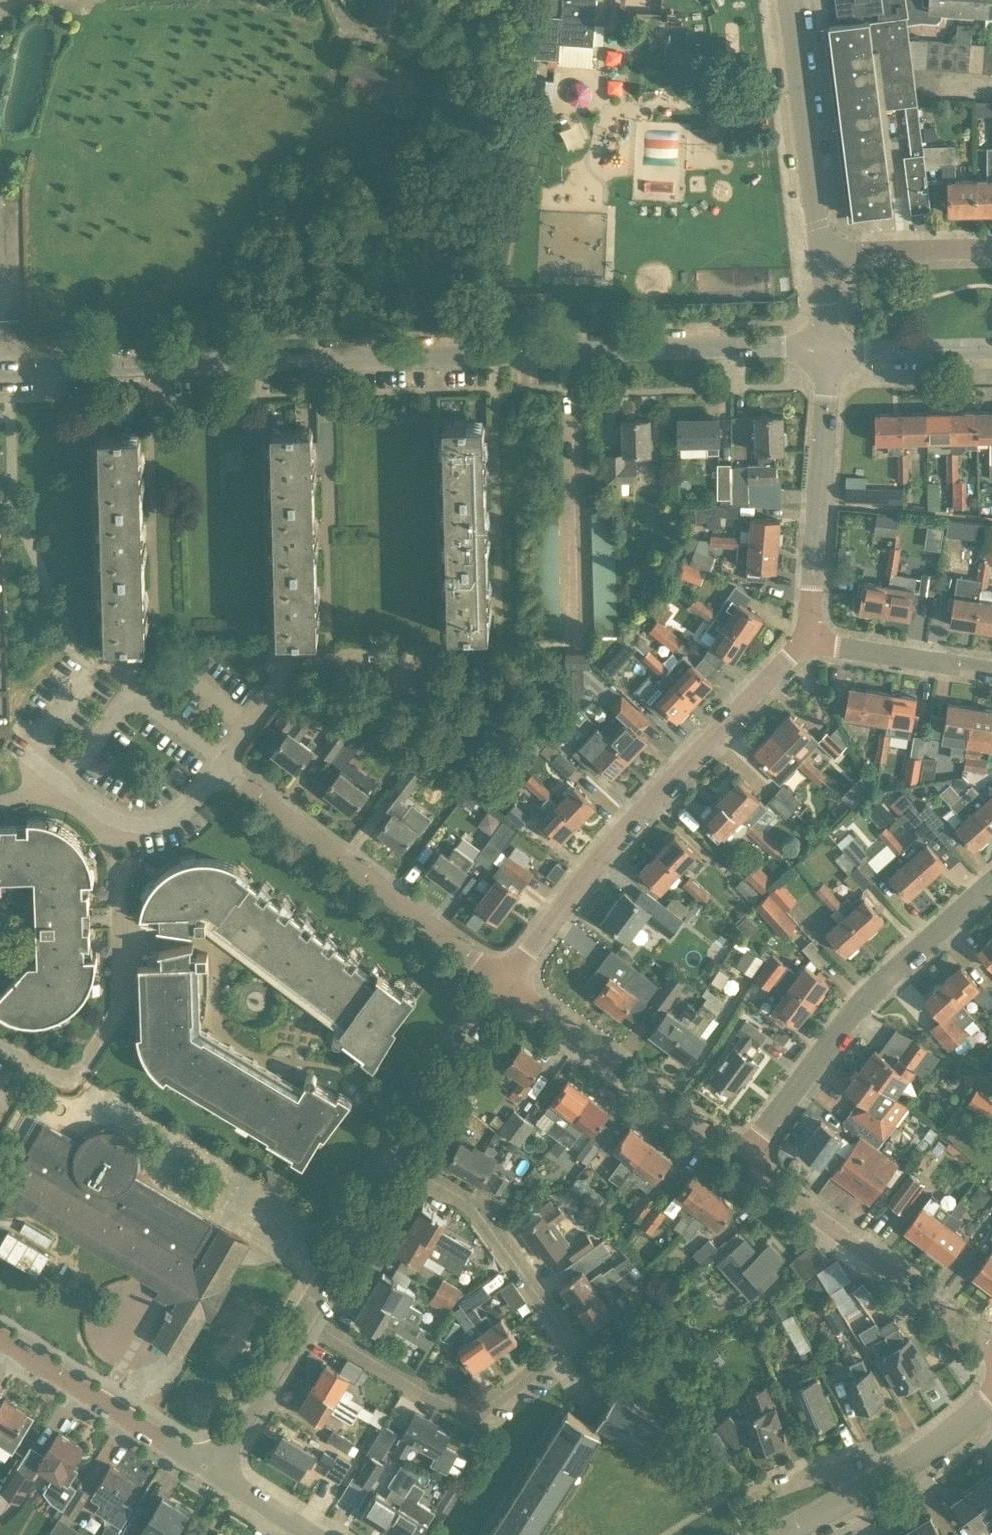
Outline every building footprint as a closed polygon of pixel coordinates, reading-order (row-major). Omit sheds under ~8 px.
[(420,0),(372,0),(364,18),(404,36),(420,0)] [(561,16),(543,14),(534,57),(559,59),(560,42),(593,45),(596,0),(562,0),(561,16)] [(673,0),(625,0),(623,12),(659,16),(660,4),(672,5),(673,0)] [(838,16),(877,11),(878,19),(906,15),(908,15),(906,0),(836,0),(838,16)] [(908,15),(909,21),(923,18),(936,19),(941,15),(941,10),(958,11),(959,0),(930,0),(930,5),(924,4),(923,0),(906,0),(908,15)] [(958,11),(986,13),(987,0),(959,0),(958,11)] [(909,38),(906,15),(878,19),(829,25),(853,215),(893,210),(880,108),(905,105),(911,155),(904,156),(910,208),(930,206),(926,169),(923,146),(917,103),(912,66),(909,38)] [(926,67),(927,39),(909,38),(912,66),(917,66),(926,67)] [(926,67),(940,68),(941,40),(927,39),(926,67)] [(953,69),(955,41),(941,40),(940,68),(953,69)] [(967,70),(969,42),(955,41),(953,69),(967,70)] [(981,71),(983,43),(969,42),(967,70),(981,71)] [(983,43),(981,71),(991,71),(991,44),(983,43)] [(532,76),(530,89),(551,93),(553,80),(532,76)] [(922,126),(923,138),(934,137),(933,125),(922,126)] [(948,182),(949,213),(977,213),(976,180),(956,181),(955,145),(923,146),(926,169),(938,169),(938,167),(942,167),(943,182),(948,182)] [(977,213),(991,212),(991,148),(986,148),(987,180),(976,180),(977,213)] [(976,411),(977,439),(989,439),(989,478),(991,478),(991,410),(976,411)] [(951,411),(927,412),(928,441),(952,440),(951,411)] [(976,411),(951,411),(952,440),(977,439),(976,411)] [(876,442),(887,442),(903,441),(902,412),(876,413),(876,442)] [(903,441),(928,441),(927,412),(902,412),(903,441)] [(782,415),(755,416),(756,451),(757,451),(757,465),(775,464),(774,450),(784,450),(782,415)] [(708,453),(719,453),(718,417),(679,418),(680,444),(683,444),(683,447),(694,447),(694,443),(708,443),(708,453)] [(649,419),(623,419),(624,453),(605,454),(605,473),(605,480),(605,483),(616,482),(616,491),(629,491),(629,480),(636,480),(635,452),(650,452),(649,419)] [(489,633),(489,625),(485,443),(484,423),(444,425),(449,634),(489,633)] [(278,639),(318,638),(314,482),(312,429),(272,430),(278,639)] [(146,643),(140,434),(100,435),(106,645),(146,643)] [(904,453),(903,441),(887,442),(888,454),(897,454),(898,481),(910,481),(909,467),(899,468),(899,454),(904,453)] [(947,467),(958,467),(958,452),(947,452),(947,467)] [(909,467),(909,453),(904,453),(899,454),(899,468),(909,467)] [(717,464),(717,499),(731,499),(731,482),(731,471),(731,466),(731,464),(717,464)] [(757,465),(731,466),(732,482),(761,481),(776,481),(775,464),(757,465)] [(958,467),(947,467),(947,479),(953,479),(958,479),(958,467)] [(761,481),(747,482),(731,482),(731,503),(748,503),(748,504),(777,507),(777,481),(776,481),(761,481)] [(926,481),(926,504),(938,504),(938,481),(926,481)] [(845,487),(845,502),(902,504),(902,488),(845,487)] [(964,488),(953,488),(953,498),(964,498),(964,488)] [(721,504),(694,506),(696,521),(707,520),(706,516),(712,516),(736,516),(737,505),(721,504)] [(592,512),(592,525),(615,524),(614,511),(606,511),(592,512)] [(536,512),(536,525),(558,525),(558,512),(536,512)] [(877,512),(874,533),(896,537),(899,516),(877,512)] [(751,517),(749,542),(778,545),(780,519),(751,517)] [(963,521),(948,519),(946,535),(962,537),(963,521)] [(615,524),(592,525),(593,536),(615,535),(615,524)] [(926,546),(943,548),(945,525),(929,524),(926,546)] [(558,525),(536,525),(537,536),(559,536),(558,525)] [(711,545),(724,546),(725,536),(711,534),(711,540),(711,545)] [(615,535),(593,536),(593,547),(615,547),(615,535)] [(559,536),(537,536),(537,547),(559,547),(559,536)] [(725,536),(724,546),(737,547),(738,547),(738,542),(739,537),(725,536)] [(708,553),(711,538),(691,537),(682,561),(690,564),(710,571),(716,556),(708,553)] [(737,547),(736,557),(748,558),(747,568),(764,569),(767,570),(776,570),(778,545),(749,542),(749,543),(738,542),(738,547),(737,547)] [(889,546),(887,559),(899,561),(901,548),(895,547),(889,546)] [(559,547),(537,547),(537,558),(559,558),(559,547)] [(615,547),(593,547),(593,558),(616,557),(615,547)] [(616,557),(593,558),(593,569),(616,568),(616,557)] [(559,558),(537,558),(538,569),(559,568),(559,558)] [(887,559),(885,574),(891,575),(897,576),(897,574),(899,561),(887,559)] [(990,562),(985,561),(985,560),(980,559),(978,575),(987,577),(989,564),(990,562)] [(706,570),(690,564),(682,561),(682,563),(683,563),(679,576),(701,584),(706,570)] [(559,568),(538,569),(538,580),(560,579),(559,568)] [(616,568),(593,569),(594,579),(616,579),(616,568)] [(929,591),(932,573),(923,572),(920,590),(929,591)] [(889,585),(885,613),(910,617),(914,589),(916,577),(897,574),(897,576),(891,575),(889,585)] [(975,628),(991,630),(991,589),(985,588),(987,577),(978,575),(977,579),(976,587),(975,587),(975,589),(980,590),(979,599),(975,628)] [(952,609),(950,624),(952,624),(975,628),(979,599),(980,590),(975,589),(975,587),(976,587),(977,579),(958,576),(956,584),(952,609)] [(560,579),(538,580),(538,591),(560,590),(560,579)] [(616,579),(594,579),(594,590),(616,590),(616,579)] [(881,613),(885,613),(889,585),(864,581),(859,609),(881,613)] [(717,611),(714,616),(748,639),(763,617),(744,605),(751,596),(735,585),(718,611),(717,611)] [(560,590),(538,591),(538,602),(560,601),(560,590)] [(616,590),(594,590),(594,600),(617,600),(616,590)] [(700,613),(706,604),(695,596),(688,606),(700,613)] [(653,597),(645,608),(664,622),(672,611),(653,597)] [(617,600),(594,600),(594,612),(617,611),(617,600)] [(560,601),(538,602),(539,612),(561,612),(560,601)] [(717,611),(706,604),(700,613),(711,621),(714,616),(717,611)] [(617,611),(594,612),(595,622),(617,622),(617,611)] [(561,612),(539,612),(539,623),(561,623),(561,612)] [(711,621),(700,637),(734,660),(748,639),(714,616),(711,621)] [(673,650),(682,639),(658,619),(649,630),(673,650)] [(617,632),(617,622),(595,622),(595,632),(617,632)] [(561,633),(561,623),(539,623),(539,634),(561,633)] [(713,682),(683,654),(669,669),(650,649),(646,653),(674,681),(695,701),(713,682)] [(567,667),(589,667),(589,652),(566,653),(567,667)] [(695,701),(674,681),(646,653),(642,658),(662,677),(656,683),(664,691),(656,699),(656,700),(650,707),(660,717),(667,709),(677,719),(695,701)] [(602,668),(611,677),(622,665),(613,657),(602,668)] [(584,668),(573,668),(573,687),(584,687),(584,668)] [(861,718),(879,720),(883,692),(850,687),(846,715),(861,718)] [(890,734),(910,737),(916,697),(883,692),(879,720),(888,722),(886,733),(890,734)] [(618,711),(600,729),(609,737),(630,757),(648,738),(640,731),(651,720),(622,693),(611,705),(618,711)] [(554,718),(561,725),(576,709),(569,702),(560,711),(554,718)] [(973,706),(948,702),(946,716),(930,714),(927,734),(942,737),(941,743),(967,747),(967,746),(969,734),(973,706)] [(973,706),(969,734),(967,746),(967,747),(964,769),(985,772),(987,758),(979,757),(981,748),(991,749),(991,709),(973,706)] [(272,752),(297,770),(313,748),(317,743),(311,738),(306,744),(299,738),(308,726),(298,719),(285,710),(276,722),(288,731),(272,752)] [(378,721),(365,713),(358,722),(330,759),(342,769),(325,791),(352,812),(368,792),(367,791),(375,780),(348,760),(378,721)] [(773,731),(771,733),(800,760),(801,761),(806,755),(805,755),(811,749),(808,746),(816,738),(811,733),(793,716),(790,713),(773,731)] [(320,751),(330,759),(358,722),(345,720),(320,751)] [(609,737),(600,729),(597,726),(573,752),(595,773),(602,765),(612,775),(630,757),(609,737)] [(835,758),(844,748),(827,731),(818,741),(835,758)] [(880,732),(878,746),(888,748),(890,734),(886,733),(880,732)] [(780,783),(796,767),(798,764),(800,760),(771,733),(755,750),(766,761),(763,765),(772,773),(771,774),(780,783)] [(923,754),(927,735),(915,733),(911,752),(923,754)] [(886,762),(888,748),(878,746),(875,760),(886,762)] [(568,776),(577,766),(560,750),(551,760),(568,776)] [(418,752),(394,784),(408,794),(432,763),(418,752)] [(801,761),(798,764),(807,773),(815,764),(806,755),(801,761)] [(903,781),(918,783),(923,758),(907,755),(903,781)] [(934,780),(938,758),(924,756),(919,781),(934,780)] [(815,764),(807,773),(817,783),(825,774),(815,764)] [(532,773),(524,782),(534,791),(542,783),(532,773)] [(972,784),(971,785),(962,776),(947,778),(961,793),(991,828),(991,794),(987,799),(972,784)] [(498,790),(506,798),(519,785),(510,777),(498,790)] [(991,833),(991,828),(961,793),(947,778),(944,778),(949,784),(941,791),(958,809),(957,810),(964,819),(957,826),(957,827),(954,830),(928,802),(920,810),(928,819),(939,831),(953,846),(965,835),(976,848),(991,833)] [(739,779),(721,797),(742,817),(741,818),(749,826),(753,822),(768,807),(759,799),(739,779)] [(542,783),(534,791),(544,800),(548,796),(552,792),(542,783)] [(557,804),(556,804),(577,824),(595,805),(574,785),(557,804)] [(783,785),(775,794),(793,810),(794,809),(796,812),(804,804),(783,785)] [(898,809),(912,801),(907,791),(893,799),(898,809)] [(392,813),(378,831),(391,841),(389,843),(397,849),(399,847),(401,850),(416,831),(419,833),(431,817),(399,793),(387,809),(392,813)] [(786,818),(793,810),(775,794),(768,801),(786,818)] [(547,813),(539,822),(560,842),(577,824),(556,804),(548,796),(544,800),(539,806),(547,813)] [(721,797),(703,816),(712,825),(706,830),(718,841),(724,836),(732,844),(746,830),(749,826),(741,818),(742,817),(721,797)] [(515,803),(506,813),(520,827),(530,816),(515,803)] [(911,804),(902,812),(918,829),(927,821),(911,804)] [(97,959),(97,955),(91,955),(88,880),(94,880),(93,877),(93,874),(92,869),(90,863),(88,858),(87,855),(85,851),(81,845),(79,842),(77,839),(73,835),(72,833),(69,830),(66,828),(62,825),(58,824),(54,822),(49,820),(43,819),(34,819),(28,818),(28,825),(0,826),(0,879),(34,878),(38,963),(28,963),(0,993),(0,1011),(3,1013),(7,1015),(11,1016),(15,1018),(19,1019),(24,1020),(28,1021),(33,1021),(38,1021),(42,1020),(48,1019),(51,1018),(55,1017),(59,1016),(64,1013),(66,1012),(71,1008),(74,1006),(77,1003),(80,1000),(83,997),(85,995),(86,992),(88,989),(90,985),(92,982),(93,980),(94,977),(95,971),(96,967),(96,963),(97,959)] [(903,846),(900,849),(927,880),(947,863),(928,841),(939,831),(928,819),(927,821),(918,829),(917,830),(919,832),(903,846)] [(753,822),(749,826),(746,830),(756,839),(764,831),(753,822)] [(886,843),(895,836),(886,826),(878,833),(886,843)] [(764,831),(756,839),(766,849),(769,845),(777,853),(783,846),(775,838),(773,840),(764,831)] [(849,831),(836,842),(842,848),(844,850),(856,865),(872,881),(880,873),(877,869),(868,860),(867,858),(870,855),(854,837),(849,831)] [(704,863),(674,834),(657,853),(678,873),(687,863),(696,871),(704,863)] [(895,836),(886,843),(895,853),(900,849),(903,846),(895,836)] [(475,857),(488,867),(501,849),(489,839),(475,857)] [(453,888),(463,874),(466,869),(473,860),(464,853),(465,852),(456,845),(448,855),(441,850),(427,869),(453,888)] [(895,853),(880,866),(890,876),(898,885),(909,897),(927,880),(900,849),(895,853)] [(661,891),(678,873),(657,853),(640,871),(661,891)] [(476,905),(497,921),(518,892),(532,873),(529,870),(507,855),(499,866),(503,869),(476,905)] [(183,861),(179,863),(176,865),(172,867),(169,868),(166,871),(164,873),(159,877),(155,881),(154,883),(151,887),(149,890),(147,894),(145,898),(144,901),(142,906),(141,911),(141,915),(147,915),(147,924),(191,931),(191,928),(207,927),(207,913),(209,910),(218,917),(214,924),(346,1024),(340,1031),(339,1031),(337,1031),(336,1031),(336,1032),(335,1033),(334,1034),(333,1035),(333,1036),(333,1037),(333,1038),(334,1040),(334,1041),(335,1042),(337,1042),(338,1043),(339,1043),(340,1042),(341,1042),(342,1041),(343,1041),(344,1039),(373,1061),(392,1029),(389,1027),(395,1017),(397,1019),(398,1019),(410,999),(378,974),(371,983),(366,980),(369,975),(236,875),(240,868),(237,866),(233,864),(231,863),(227,862),(223,860),(218,859),(216,859),(211,858),(209,858),(206,858),(201,858),(197,858),(194,858),(192,859),(187,860),(183,861)] [(565,867),(556,861),(547,873),(556,880),(565,867)] [(757,864),(745,876),(762,893),(774,881),(757,864)] [(863,889),(871,881),(856,865),(843,878),(854,890),(859,885),(863,889)] [(690,876),(682,884),(691,893),(697,887),(707,896),(705,898),(706,899),(710,895),(690,876)] [(753,903),(761,895),(743,878),(735,886),(753,903)] [(781,881),(769,891),(786,910),(797,900),(781,881)] [(824,900),(833,892),(824,882),(815,890),(824,900)] [(691,893),(702,903),(706,899),(705,898),(707,896),(697,887),(691,893)] [(624,891),(604,919),(628,937),(644,916),(667,933),(679,917),(655,899),(648,909),(624,891)] [(797,924),(786,910),(769,891),(769,893),(755,906),(782,937),(797,924)] [(842,902),(833,892),(824,900),(834,910),(838,906),(842,902)] [(672,897),(665,906),(679,917),(682,919),(689,910),(672,897)] [(842,902),(838,906),(846,915),(865,936),(884,919),(865,898),(856,906),(848,897),(842,902)] [(2,943),(15,918),(0,910),(0,942),(2,943)] [(838,922),(827,932),(846,953),(865,936),(846,915),(838,922)] [(978,949),(991,964),(991,937),(978,949)] [(754,976),(764,959),(749,949),(750,947),(737,939),(734,944),(744,951),(736,965),(754,976)] [(159,1074),(164,1078),(165,1079),(174,1075),(266,1130),(269,1125),(277,1130),(271,1140),(302,1159),(317,1140),(316,1139),(314,1138),(320,1128),(323,1131),(346,1101),(315,1082),(316,1081),(316,1080),(317,1079),(317,1078),(317,1077),(316,1076),(316,1075),(314,1074),(313,1073),(312,1073),(310,1073),(309,1073),(308,1074),(306,1075),(306,1076),(305,1078),(305,1079),(305,1080),(306,1082),(299,1093),(204,1036),(203,1038),(192,1031),(191,1019),(203,1019),(204,1019),(206,1011),(206,1007),(207,1003),(207,999),(208,995),(208,990),(208,985),(208,981),(208,966),(207,952),(191,953),(191,945),(193,944),(193,943),(148,953),(149,975),(143,975),(144,993),(149,993),(150,1003),(144,1003),(145,1032),(138,1033),(138,1037),(139,1040),(140,1044),(141,1047),(142,1051),(144,1054),(146,1059),(149,1062),(150,1065),(153,1068),(157,1072),(159,1074)] [(795,971),(790,967),(770,952),(764,960),(762,964),(813,1002),(828,983),(805,965),(798,973),(795,971)] [(624,984),(598,964),(585,981),(598,991),(595,994),(621,1013),(624,1010),(635,1018),(660,985),(637,968),(629,979),(628,979),(624,984)] [(762,964),(755,976),(764,983),(781,996),(774,1005),(775,1006),(772,1010),(782,1017),(785,1013),(797,1022),(813,1002),(762,964)] [(942,982),(960,1002),(972,991),(991,1012),(991,1010),(991,995),(981,983),(978,985),(960,965),(942,982)] [(654,1038),(666,1048),(697,1009),(688,1002),(683,1008),(686,1010),(680,1017),(667,1007),(685,983),(671,973),(651,999),(666,1010),(650,1030),(657,1035),(654,1038)] [(949,1011),(960,1002),(942,982),(924,998),(942,1018),(931,1028),(949,1049),(968,1032),(949,1011)] [(702,1002),(697,1009),(666,1048),(678,1057),(680,1054),(687,1058),(705,1035),(701,1033),(717,1013),(702,1002)] [(743,1034),(711,1078),(731,1093),(745,1074),(749,1077),(758,1064),(744,1053),(752,1042),(757,1045),(765,1034),(746,1020),(738,1031),(743,1034)] [(899,1054),(903,1057),(897,1064),(875,1048),(860,1069),(883,1086),(884,1085),(895,1094),(930,1047),(914,1035),(899,1054)] [(528,1082),(543,1061),(521,1045),(505,1066),(521,1078),(509,1094),(519,1101),(531,1085),(528,1082)] [(860,1099),(843,1121),(861,1134),(874,1144),(905,1103),(894,1095),(883,1086),(860,1069),(845,1088),(860,1099)] [(548,1132),(557,1138),(588,1095),(568,1079),(552,1101),(545,1110),(554,1117),(553,1119),(556,1121),(548,1132)] [(971,1108),(989,1119),(991,1113),(991,1100),(980,1092),(971,1108)] [(593,1132),(590,1138),(577,1155),(586,1162),(612,1128),(602,1121),(610,1111),(588,1095),(557,1138),(569,1147),(585,1126),(593,1132)] [(508,1137),(523,1116),(514,1110),(505,1122),(495,1114),(489,1123),(499,1130),(508,1137)] [(961,1132),(973,1139),(985,1122),(973,1114),(961,1132)] [(535,1125),(523,1116),(508,1137),(520,1146),(535,1125)] [(823,1162),(834,1170),(845,1155),(834,1147),(842,1136),(821,1121),(800,1149),(821,1165),(823,1162)] [(212,1222),(134,1176),(136,1172),(137,1167),(137,1163),(138,1160),(137,1156),(136,1151),(135,1147),(134,1145),(133,1143),(130,1139),(127,1136),(124,1134),(120,1132),(115,1130),(110,1129),(105,1129),(100,1129),(95,1131),(90,1133),(86,1136),(82,1139),(79,1144),(43,1123),(27,1151),(30,1153),(26,1159),(16,1153),(0,1180),(0,1192),(8,1197),(134,1272),(160,1287),(155,1295),(162,1299),(174,1306),(171,1310),(167,1307),(165,1310),(170,1313),(155,1338),(182,1354),(206,1314),(210,1316),(231,1281),(227,1279),(237,1263),(249,1242),(221,1226),(219,1229),(211,1224),(212,1222)] [(630,1126),(623,1136),(612,1128),(586,1162),(586,1163),(588,1161),(589,1162),(599,1148),(610,1156),(615,1149),(624,1155),(609,1175),(620,1183),(651,1142),(630,1126)] [(861,1134),(845,1155),(834,1170),(832,1173),(870,1201),(899,1163),(861,1134)] [(461,1142),(448,1164),(480,1184),(490,1190),(491,1187),(500,1192),(508,1180),(500,1175),(500,1174),(490,1168),(496,1159),(483,1151),(482,1154),(461,1142)] [(648,1190),(672,1158),(651,1142),(620,1183),(628,1190),(635,1180),(648,1190)] [(905,1228),(926,1244),(943,1221),(933,1213),(940,1202),(938,1200),(950,1182),(935,1172),(922,1190),(929,1197),(923,1206),(922,1205),(905,1228)] [(682,1213),(673,1225),(680,1231),(680,1230),(682,1231),(691,1219),(698,1211),(714,1189),(692,1173),(676,1195),(685,1201),(678,1210),(682,1213)] [(910,1173),(889,1201),(902,1210),(923,1182),(910,1173)] [(577,1177),(571,1185),(599,1207),(606,1199),(577,1177)] [(718,1226),(734,1204),(714,1189),(698,1211),(691,1219),(682,1231),(689,1236),(698,1225),(701,1227),(707,1218),(718,1226)] [(629,1213),(641,1220),(656,1200),(644,1191),(629,1213)] [(533,1240),(548,1260),(566,1247),(574,1257),(595,1241),(587,1230),(572,1242),(556,1220),(565,1213),(558,1203),(555,1205),(550,1199),(538,1208),(535,1205),(517,1218),(524,1228),(521,1230),(529,1242),(533,1240)] [(960,1199),(943,1221),(926,1244),(947,1260),(964,1237),(955,1230),(963,1218),(961,1216),(969,1206),(960,1199)] [(658,1201),(656,1200),(641,1220),(639,1224),(652,1233),(667,1212),(655,1204),(658,1201)] [(423,1206),(409,1228),(465,1262),(474,1247),(453,1235),(449,1235),(440,1230),(446,1220),(423,1206)] [(459,1272),(465,1262),(409,1228),(396,1251),(419,1265),(427,1252),(451,1267),(459,1272)] [(50,1254),(9,1230),(0,1244),(0,1252),(37,1274),(50,1254)] [(693,1253),(701,1262),(717,1248),(709,1238),(693,1253)] [(770,1268),(782,1257),(769,1243),(758,1254),(744,1239),(720,1262),(739,1283),(751,1272),(763,1286),(776,1274),(770,1268)] [(570,1279),(560,1285),(575,1305),(619,1273),(613,1264),(603,1272),(601,1270),(589,1279),(582,1270),(609,1251),(601,1240),(562,1268),(570,1279)] [(991,1289),(991,1249),(973,1275),(991,1289)] [(790,1262),(805,1278),(814,1269),(800,1253),(790,1262)] [(840,1302),(853,1297),(841,1261),(828,1266),(840,1302)] [(616,1310),(613,1312),(607,1305),(638,1282),(629,1268),(620,1275),(619,1273),(575,1305),(591,1328),(600,1322),(607,1332),(623,1320),(616,1310)] [(422,1311),(410,1303),(416,1292),(383,1272),(370,1294),(415,1322),(422,1311)] [(817,1276),(807,1282),(813,1290),(817,1291),(824,1286),(817,1276)] [(443,1279),(436,1291),(455,1302),(462,1289),(443,1279)] [(513,1301),(522,1294),(512,1280),(502,1287),(513,1301)] [(862,1282),(853,1290),(863,1302),(872,1294),(862,1282)] [(484,1284),(459,1301),(495,1355),(517,1339),(502,1317),(493,1323),(486,1313),(481,1317),(474,1306),(491,1294),(484,1284)] [(449,1313),(455,1302),(436,1291),(430,1302),(449,1313)] [(421,1327),(415,1323),(415,1322),(370,1294),(356,1317),(390,1338),(398,1324),(416,1335),(421,1327)] [(474,1369),(495,1355),(459,1301),(461,1305),(453,1310),(465,1328),(462,1330),(469,1340),(459,1347),(463,1353),(456,1357),(466,1370),(472,1366),(474,1369)] [(835,1333),(847,1325),(836,1307),(835,1308),(831,1301),(821,1307),(835,1333)] [(795,1312),(785,1316),(799,1350),(809,1347),(795,1312)] [(438,1336),(449,1342),(460,1323),(449,1317),(438,1336)] [(900,1391),(914,1382),(876,1321),(859,1331),(868,1346),(873,1343),(880,1355),(878,1356),(900,1391)] [(876,1321),(914,1382),(930,1372),(908,1338),(906,1339),(898,1326),(885,1334),(876,1321)] [(705,1368),(721,1355),(713,1345),(697,1357),(705,1368)] [(857,1410),(882,1399),(870,1370),(867,1371),(862,1358),(850,1364),(855,1376),(845,1380),(857,1410)] [(326,1363),(313,1385),(336,1399),(345,1405),(358,1413),(381,1427),(383,1424),(384,1424),(387,1418),(351,1397),(353,1395),(342,1389),(350,1377),(326,1363)] [(808,1430),(834,1419),(814,1372),(789,1384),(791,1389),(808,1430)] [(331,1408),(340,1413),(345,1405),(336,1399),(313,1385),(299,1408),(315,1417),(323,1422),(331,1408)] [(618,1387),(598,1420),(649,1453),(660,1435),(668,1440),(678,1425),(618,1387)] [(745,1416),(756,1449),(784,1440),(778,1421),(781,1420),(776,1406),(773,1407),(766,1388),(751,1393),(757,1412),(745,1416)] [(12,1453),(34,1416),(4,1398),(0,1404),(0,1445),(12,1453)] [(353,1421),(358,1413),(345,1405),(340,1413),(353,1421)] [(601,1429),(568,1409),(489,1534),(534,1534),(601,1429)] [(447,1471),(458,1452),(443,1444),(449,1434),(426,1421),(428,1418),(415,1411),(403,1435),(404,1435),(395,1451),(405,1457),(414,1441),(437,1453),(432,1463),(447,1471)] [(383,1457),(398,1432),(384,1424),(383,1424),(381,1427),(366,1452),(383,1457)] [(334,1429),(327,1440),(348,1452),(354,1441),(334,1429)] [(705,1432),(714,1461),(716,1460),(728,1456),(721,1434),(716,1429),(708,1431),(705,1432)] [(82,1447),(58,1432),(45,1453),(31,1444),(2,1492),(20,1504),(35,1478),(33,1476),(39,1467),(68,1485),(78,1470),(71,1465),(82,1447)] [(311,1467),(318,1455),(312,1451),(284,1434),(270,1456),(299,1473),(305,1463),(311,1467)] [(324,1451),(317,1461),(328,1468),(325,1474),(339,1482),(351,1462),(337,1453),(335,1457),(324,1451)] [(385,1464),(370,1455),(355,1479),(370,1488),(385,1464)] [(96,1486),(98,1487),(91,1498),(100,1504),(95,1511),(121,1527),(133,1507),(122,1500),(135,1479),(110,1464),(96,1486)] [(978,1483),(991,1503),(991,1473),(978,1483)] [(398,1504),(384,1528),(396,1534),(410,1534),(411,1534),(412,1534),(420,1534),(428,1523),(435,1511),(418,1500),(425,1488),(413,1480),(398,1504)] [(463,1487),(451,1480),(437,1505),(449,1512),(463,1487)] [(988,1532),(991,1529),(991,1503),(978,1483),(954,1501),(979,1534),(982,1534),(987,1531),(988,1532)] [(90,1493),(79,1486),(50,1532),(56,1534),(76,1534),(80,1529),(71,1524),(90,1493)] [(362,1514),(384,1528),(398,1504),(376,1491),(362,1514)] [(153,1511),(140,1502),(119,1534),(134,1534),(138,1529),(148,1534),(174,1534),(188,1513),(187,1512),(189,1510),(176,1502),(175,1505),(162,1497),(153,1511)] [(930,1516),(907,1530),(911,1534),(941,1534),(936,1526),(930,1516)]
